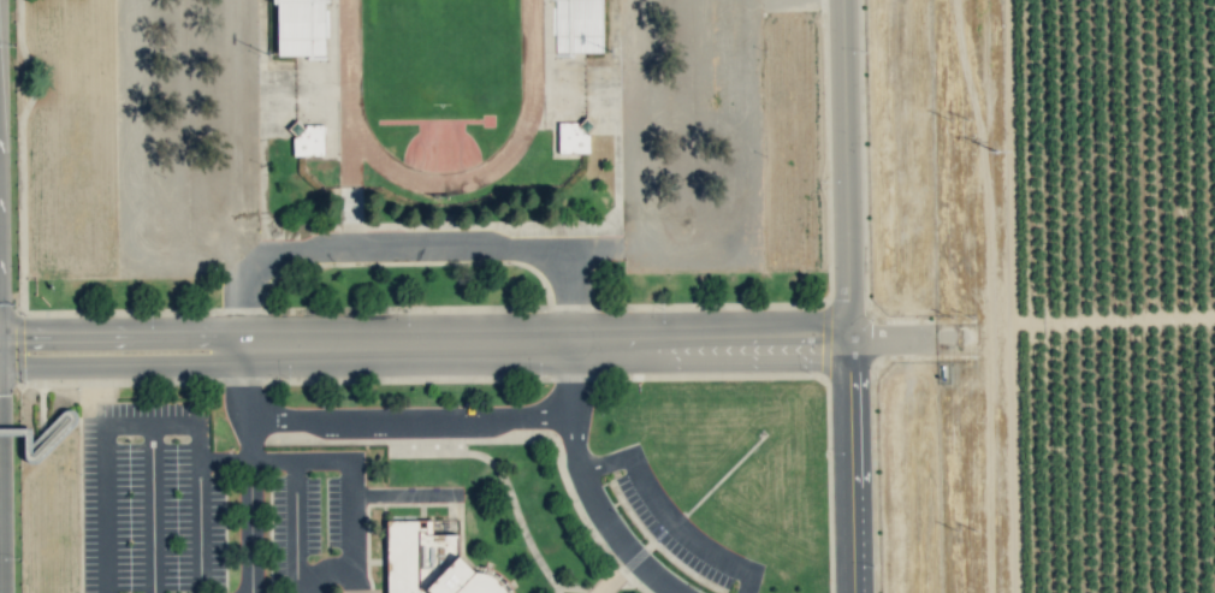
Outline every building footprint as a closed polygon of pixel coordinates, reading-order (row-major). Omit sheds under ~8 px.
[(325,57),(326,2),(324,2),(324,0),(270,0),(270,3),(278,3),(277,57),(325,57)] [(558,121),(558,153),(589,153),(589,122),(558,121)] [(293,156),(324,155),(323,124),(292,125),(293,156)] [(506,585),(456,556),(455,534),(432,534),(431,520),(386,521),(387,592),(506,592),(506,585)]
